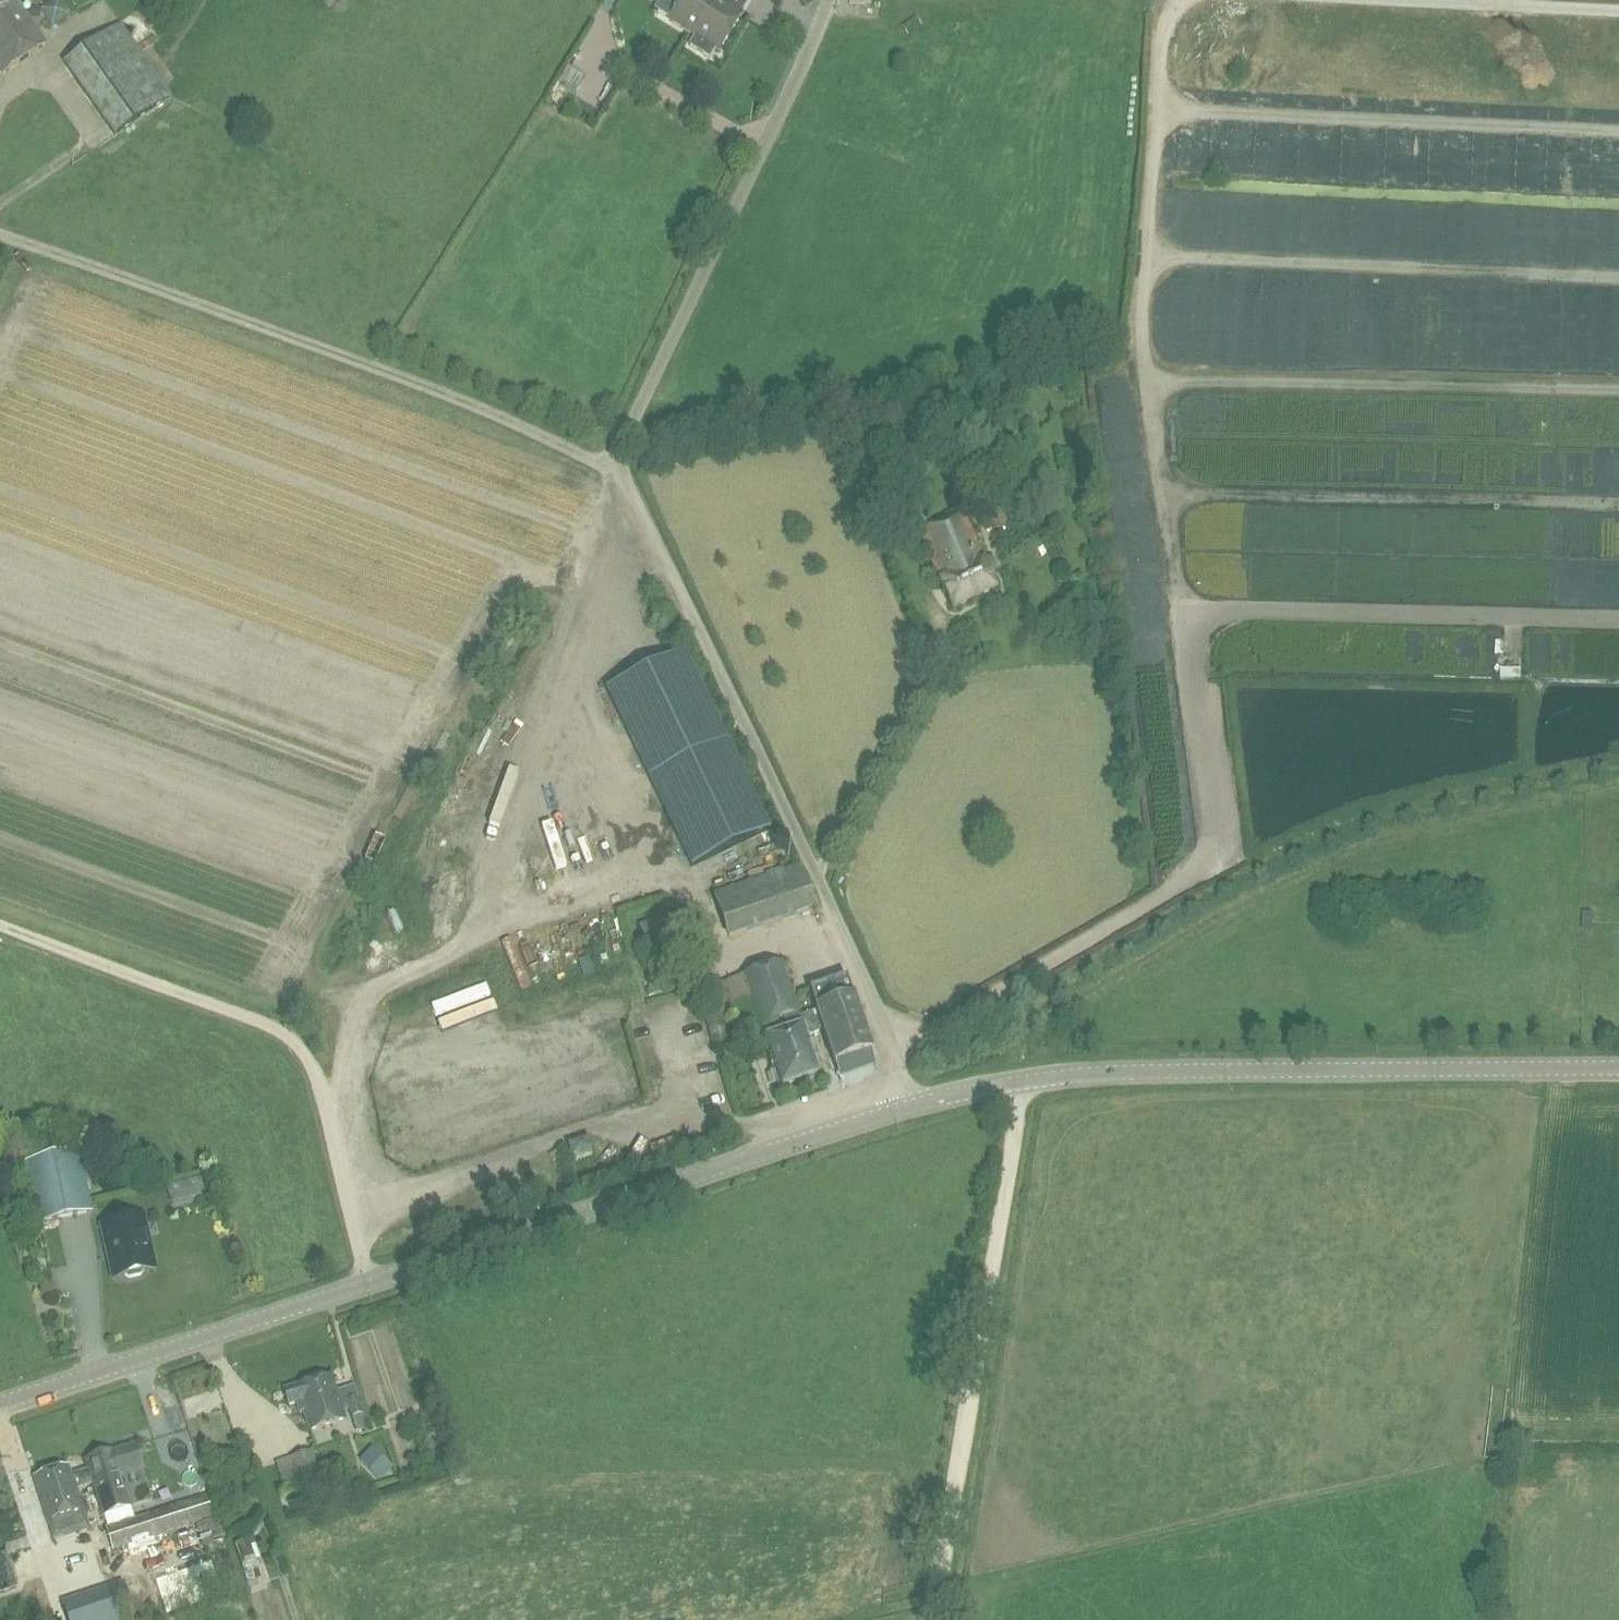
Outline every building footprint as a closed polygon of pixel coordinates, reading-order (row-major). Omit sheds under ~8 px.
[(1,72),(45,43),(17,0),(0,0),(0,70),(1,72)] [(654,8),(669,17),(669,19),(695,36),(691,43),(710,56),(715,49),(717,50),(740,14),(724,3),(726,0),(660,0),(654,8)] [(121,21),(63,60),(103,119),(114,135),(171,96),(121,21)] [(983,558),(965,514),(918,532),(939,579),(953,608),(997,587),(983,558)] [(685,854),(691,866),(769,829),(768,827),(684,652),(606,690),(685,854)] [(1505,668),(1528,668),(1528,657),(1506,657),(1505,668)] [(727,938),(816,908),(798,864),(712,893),(727,938)] [(686,935),(678,912),(639,926),(647,948),(686,935)] [(781,1018),(796,1013),(799,1012),(782,960),(742,974),(759,1025),(781,1018)] [(736,1033),(759,1025),(742,974),(718,982),(736,1033)] [(853,997),(852,998),(845,979),(841,981),(809,991),(816,1010),(815,1010),(822,1031),(833,1064),(871,1052),(853,997)] [(731,1039),(722,1010),(704,1016),(713,1045),(731,1039)] [(797,1015),(796,1013),(781,1018),(785,1030),(762,1038),(778,1087),(818,1074),(806,1036),(822,1031),(815,1010),(797,1015)] [(572,1155),(590,1149),(587,1139),(569,1145),(572,1155)] [(23,1161),(38,1223),(91,1211),(78,1149),(23,1161)] [(208,1168),(178,1176),(184,1195),(213,1187),(208,1168)] [(143,1216),(101,1226),(105,1247),(109,1246),(116,1277),(124,1275),(128,1278),(141,1275),(143,1271),(151,1269),(143,1238),(148,1237),(143,1216)] [(283,1390),(288,1406),(295,1403),(300,1402),(303,1411),(309,1429),(345,1418),(343,1410),(348,1408),(355,1429),(367,1426),(360,1404),(357,1396),(354,1384),(336,1390),(331,1374),(295,1386),(283,1390)] [(102,1517),(132,1506),(123,1476),(144,1469),(136,1442),(83,1458),(86,1469),(71,1473),(68,1465),(33,1476),(47,1520),(82,1509),(75,1488),(90,1483),(102,1517)] [(378,1476),(391,1464),(372,1445),(360,1457),(378,1476)] [(320,1477),(312,1450),(290,1457),(298,1484),(320,1477)] [(291,1509),(305,1504),(301,1492),(287,1497),(291,1509)] [(208,1493),(104,1526),(113,1552),(216,1518),(208,1493)] [(31,1546),(29,1547),(24,1533),(3,1540),(7,1554),(11,1553),(19,1576),(39,1570),(31,1546)] [(240,1559),(253,1554),(248,1538),(235,1542),(240,1559)] [(6,1553),(0,1554),(0,1590),(16,1586),(6,1553)] [(92,1575),(108,1570),(104,1557),(88,1562),(92,1575)] [(131,1614),(121,1585),(74,1600),(81,1619),(120,1619),(131,1616),(131,1614)]
